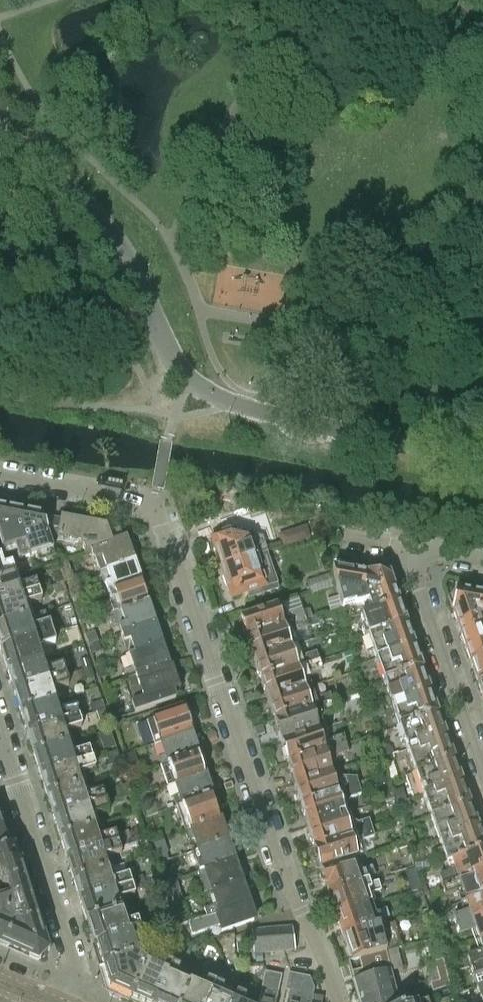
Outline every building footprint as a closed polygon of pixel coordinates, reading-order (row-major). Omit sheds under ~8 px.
[(16,512),(0,509),(0,538),(4,551),(15,548),(19,559),(29,557),(16,512)] [(42,517),(16,512),(29,557),(30,558),(52,552),(50,544),(42,517)] [(61,520),(42,517),(50,544),(59,541),(59,539),(63,520),(61,520)] [(105,528),(63,520),(59,539),(80,543),(83,554),(91,552),(122,541),(119,530),(107,534),(105,528)] [(306,527),(279,535),(283,546),(310,538),(306,527)] [(235,532),(212,539),(215,548),(213,550),(216,559),(219,560),(221,566),(266,552),(261,539),(254,542),(236,536),(235,532)] [(124,540),(122,541),(91,552),(98,573),(132,561),(124,540)] [(278,589),(266,552),(221,566),(224,576),(222,578),(225,587),(228,588),(231,597),(247,592),(250,598),(278,589)] [(15,576),(12,564),(3,567),(0,558),(0,580),(15,576)] [(139,582),(137,576),(138,573),(136,565),(133,564),(132,561),(98,573),(105,594),(139,582)] [(67,562),(59,565),(64,582),(72,580),(67,562)] [(333,569),(331,569),(332,578),(340,607),(352,604),(353,606),(365,604),(357,573),(346,571),(344,567),(337,566),(333,569)] [(374,576),(357,573),(365,604),(367,612),(398,602),(388,575),(377,573),(374,576)] [(310,594),(332,587),(329,575),(306,582),(310,594)] [(0,580),(0,602),(39,590),(36,581),(19,586),(15,576),(0,580)] [(147,598),(144,591),(141,589),(139,582),(105,594),(112,614),(146,602),(145,601),(147,598)] [(25,606),(42,600),(39,590),(0,602),(0,626),(28,617),(25,606)] [(72,595),(75,604),(85,601),(89,599),(87,590),(72,595)] [(456,624),(482,616),(482,596),(454,590),(447,598),(451,608),(453,608),(452,612),(456,624)] [(92,621),(85,601),(75,604),(82,624),(92,621)] [(153,623),(151,618),(152,615),(149,607),(147,606),(146,602),(112,614),(119,635),(153,623)] [(405,622),(398,602),(367,612),(359,614),(362,627),(359,628),(361,636),(366,635),(405,622)] [(286,621),(284,615),(280,603),(239,617),(242,628),(242,630),(243,635),(245,637),(302,619),(299,610),(290,613),(291,619),(286,621)] [(294,644),(291,634),(320,624),(317,614),(302,619),(245,637),(247,640),(246,643),(248,648),(250,650),(253,658),(294,644)] [(456,624),(469,660),(482,655),(482,636),(481,631),(482,631),(482,616),(456,624)] [(52,633),(49,623),(31,628),(28,617),(0,626),(0,648),(52,633)] [(99,642),(92,621),(82,624),(87,640),(90,645),(99,642)] [(421,667),(405,622),(366,635),(382,680),(421,667)] [(161,640),(158,633),(155,631),(153,623),(119,635),(126,656),(160,645),(159,643),(161,640)] [(0,648),(0,650),(6,670),(42,659),(38,648),(55,643),(52,633),(0,648)] [(102,652),(99,642),(90,645),(93,655),(102,652)] [(260,679),(316,660),(313,652),(304,655),(305,660),(299,661),(298,657),(294,644),(253,658),(256,669),(256,672),(257,677),(260,678),(260,679)] [(167,665),(160,645),(126,656),(131,669),(124,671),(126,678),(167,665)] [(469,660),(476,681),(482,679),(482,655),(469,660)] [(42,659),(6,670),(13,690),(65,674),(62,665),(45,670),(42,659)] [(88,667),(86,659),(76,662),(78,671),(83,669),(88,667)] [(308,686),(304,674),(319,669),(316,660),(260,679),(261,682),(260,685),(262,689),(264,691),(267,700),(308,686)] [(109,676),(105,663),(96,666),(100,679),(109,676)] [(177,688),(170,669),(168,670),(167,665),(126,678),(122,680),(133,713),(175,699),(172,690),(177,688)] [(92,678),(89,668),(88,667),(83,669),(86,680),(92,678)] [(421,667),(382,680),(398,726),(437,712),(421,667)] [(65,674),(13,690),(19,711),(55,701),(52,689),(68,684),(65,674)] [(313,703),(312,698),(308,686),(267,700),(270,710),(270,713),(271,718),(274,720),(330,702),(327,693),(317,696),(319,701),(313,703)] [(26,732),(79,716),(76,706),(58,712),(55,701),(19,711),(26,732)] [(330,702),(274,720),(275,723),(274,726),(276,731),(278,733),(281,741),(322,727),(317,715),(332,710),(330,702)] [(368,704),(370,711),(379,708),(377,702),(368,704)] [(104,708),(102,709),(95,711),(100,727),(109,724),(104,708)] [(188,731),(186,725),(188,721),(185,714),(182,713),(181,710),(164,716),(163,713),(153,716),(154,719),(146,722),(150,735),(153,743),(160,741),(188,731)] [(437,712),(398,726),(414,773),(453,759),(437,712)] [(69,742),(66,731),(82,726),(79,716),(26,732),(33,753),(69,742)] [(287,763),(344,744),(340,735),(331,738),(333,742),(327,744),(322,727),(281,741),(284,751),(283,754),(285,759),(287,761),(287,763)] [(194,747),(195,744),(193,737),(190,735),(188,731),(160,741),(166,761),(195,751),(194,747)] [(91,760),(89,751),(73,755),(69,742),(33,753),(40,776),(91,760)] [(334,764),(337,758),(348,754),(344,744),(287,763),(287,768),(289,773),(291,775),(294,783),(336,770),(334,764)] [(385,744),(378,746),(381,757),(391,754),(393,753),(390,747),(385,744)] [(205,770),(202,763),(199,761),(195,751),(166,761),(167,763),(160,766),(166,787),(174,784),(203,774),(202,773),(205,770)] [(139,768),(134,752),(122,755),(127,771),(139,768)] [(391,754),(381,757),(384,767),(393,764),(391,754)] [(453,759),(414,773),(430,818),(469,804),(453,759)] [(81,786),(77,775),(95,770),(91,760),(40,776),(46,797),(81,786)] [(300,805),(360,786),(357,777),(352,778),(338,778),(336,770),(294,783),(297,793),(296,796),(297,801),(300,804),(300,805)] [(203,774),(174,784),(180,802),(209,792),(208,788),(210,784),(207,778),(203,776),(203,774)] [(387,777),(373,782),(379,803),(393,798),(392,793),(387,777)] [(53,818),(105,802),(101,792),(84,797),(81,786),(46,797),(53,818)] [(360,786),(300,805),(301,807),(300,810),(302,815),(304,817),(307,826),(351,812),(348,800),(363,795),(360,786)] [(400,790),(392,793),(393,798),(395,804),(403,802),(400,790)] [(217,817),(215,809),(217,806),(215,799),(211,798),(209,792),(180,802),(176,804),(184,829),(190,827),(217,817)] [(94,829),(91,818),(108,812),(105,802),(53,818),(60,840),(94,829)] [(403,802),(395,804),(398,811),(406,809),(403,802)] [(478,829),(469,804),(430,818),(441,849),(433,852),(438,866),(450,862),(482,850),(482,845),(478,829)] [(351,812),(307,826),(310,835),(309,839),(313,847),(373,828),(370,819),(355,823),(351,812)] [(226,836),(225,828),(221,827),(217,817),(190,827),(184,829),(188,841),(194,839),(196,847),(226,836)] [(4,827),(0,828),(0,852),(12,848),(11,847),(4,827)] [(375,838),(373,828),(313,847),(314,849),(313,852),(314,857),(317,859),(320,868),(355,857),(363,855),(360,843),(375,838)] [(118,843),(128,840),(126,833),(116,837),(115,835),(98,840),(94,829),(60,840),(66,860),(118,843)] [(230,854),(232,850),(230,843),(226,842),(225,839),(226,836),(196,847),(191,849),(198,870),(203,869),(232,858),(230,854)] [(158,858),(173,853),(169,837),(153,842),(158,858)] [(107,871),(104,860),(121,855),(118,843),(66,860),(73,881),(107,871)] [(152,856),(149,847),(143,849),(146,858),(152,856)] [(0,852),(0,883),(1,886),(6,888),(10,902),(13,901),(27,896),(12,848),(0,852)] [(450,862),(453,872),(437,878),(441,888),(482,873),(482,850),(450,862)] [(359,869),(355,857),(320,868),(321,872),(319,875),(321,881),(325,882),(328,892),(367,881),(366,877),(374,875),(371,866),(359,869)] [(241,877),(239,870),(235,868),(232,858),(203,869),(198,870),(204,892),(210,889),(240,880),(241,877)] [(427,861),(415,865),(416,868),(417,873),(429,869),(427,861)] [(170,867),(161,869),(165,883),(174,880),(170,867)] [(422,890),(417,873),(416,868),(404,871),(410,894),(414,893),(422,890)] [(107,871),(73,881),(79,902),(131,886),(128,877),(111,882),(107,871)] [(441,888),(444,898),(460,892),(464,903),(482,896),(482,873),(441,888)] [(247,901),(245,895),(246,892),(244,885),(241,884),(240,880),(210,889),(215,905),(204,909),(206,915),(218,911),(247,901)] [(367,881),(328,892),(331,903),(329,906),(331,911),(335,912),(335,914),(370,904),(368,896),(380,892),(377,883),(368,886),(367,881)] [(10,902),(6,888),(1,886),(0,883),(0,905),(10,902)] [(131,886),(79,902),(86,923),(121,912),(117,901),(134,896),(131,886)] [(27,896),(13,901),(20,953),(40,962),(46,956),(27,896)] [(464,903),(467,913),(452,918),(455,927),(482,918),(482,896),(464,903)] [(0,905),(0,944),(20,953),(13,901),(10,902),(0,905)] [(186,922),(179,901),(168,904),(175,927),(186,922)] [(253,920),(247,901),(218,911),(206,915),(187,922),(191,936),(219,927),(220,931),(253,920)] [(370,904),(335,914),(336,914),(333,918),(335,923),(339,924),(343,935),(378,925),(382,924),(381,921),(389,919),(386,909),(373,913),(370,904)] [(121,912),(86,923),(93,946),(139,931),(136,922),(126,926),(121,912)] [(455,927),(458,937),(474,932),(478,943),(482,941),(482,918),(455,927)] [(385,952),(379,928),(378,925),(343,935),(351,961),(385,952)] [(295,951),(292,929),(251,933),(254,956),(295,951)] [(139,931),(93,946),(100,969),(137,957),(132,943),(142,940),(139,931)] [(478,943),(481,952),(465,958),(468,967),(482,962),(482,941),(478,943)] [(385,952),(351,961),(347,962),(358,1001),(399,1001),(385,952)] [(137,957),(100,969),(106,988),(111,993),(130,1001),(146,966),(137,957)] [(468,967),(472,977),(482,974),(482,962),(468,967)] [(130,1001),(132,1001),(156,1001),(172,966),(163,963),(159,972),(146,966),(130,1001)] [(156,1001),(182,1001),(188,988),(175,982),(180,970),(172,966),(156,1001)] [(210,976),(227,983),(232,971),(222,967),(221,969),(214,966),(210,976)] [(289,968),(286,986),(295,988),(294,992),(311,996),(312,991),(313,991),(305,972),(289,968)] [(280,981),(264,978),(258,1001),(276,1001),(280,981)] [(188,988),(182,1001),(208,1001),(215,986),(208,982),(203,992),(189,986),(188,988)] [(208,1001),(227,1001),(221,999),(224,990),(215,986),(208,1001)] [(306,995),(289,991),(287,1001),(304,1001),(306,995)]
